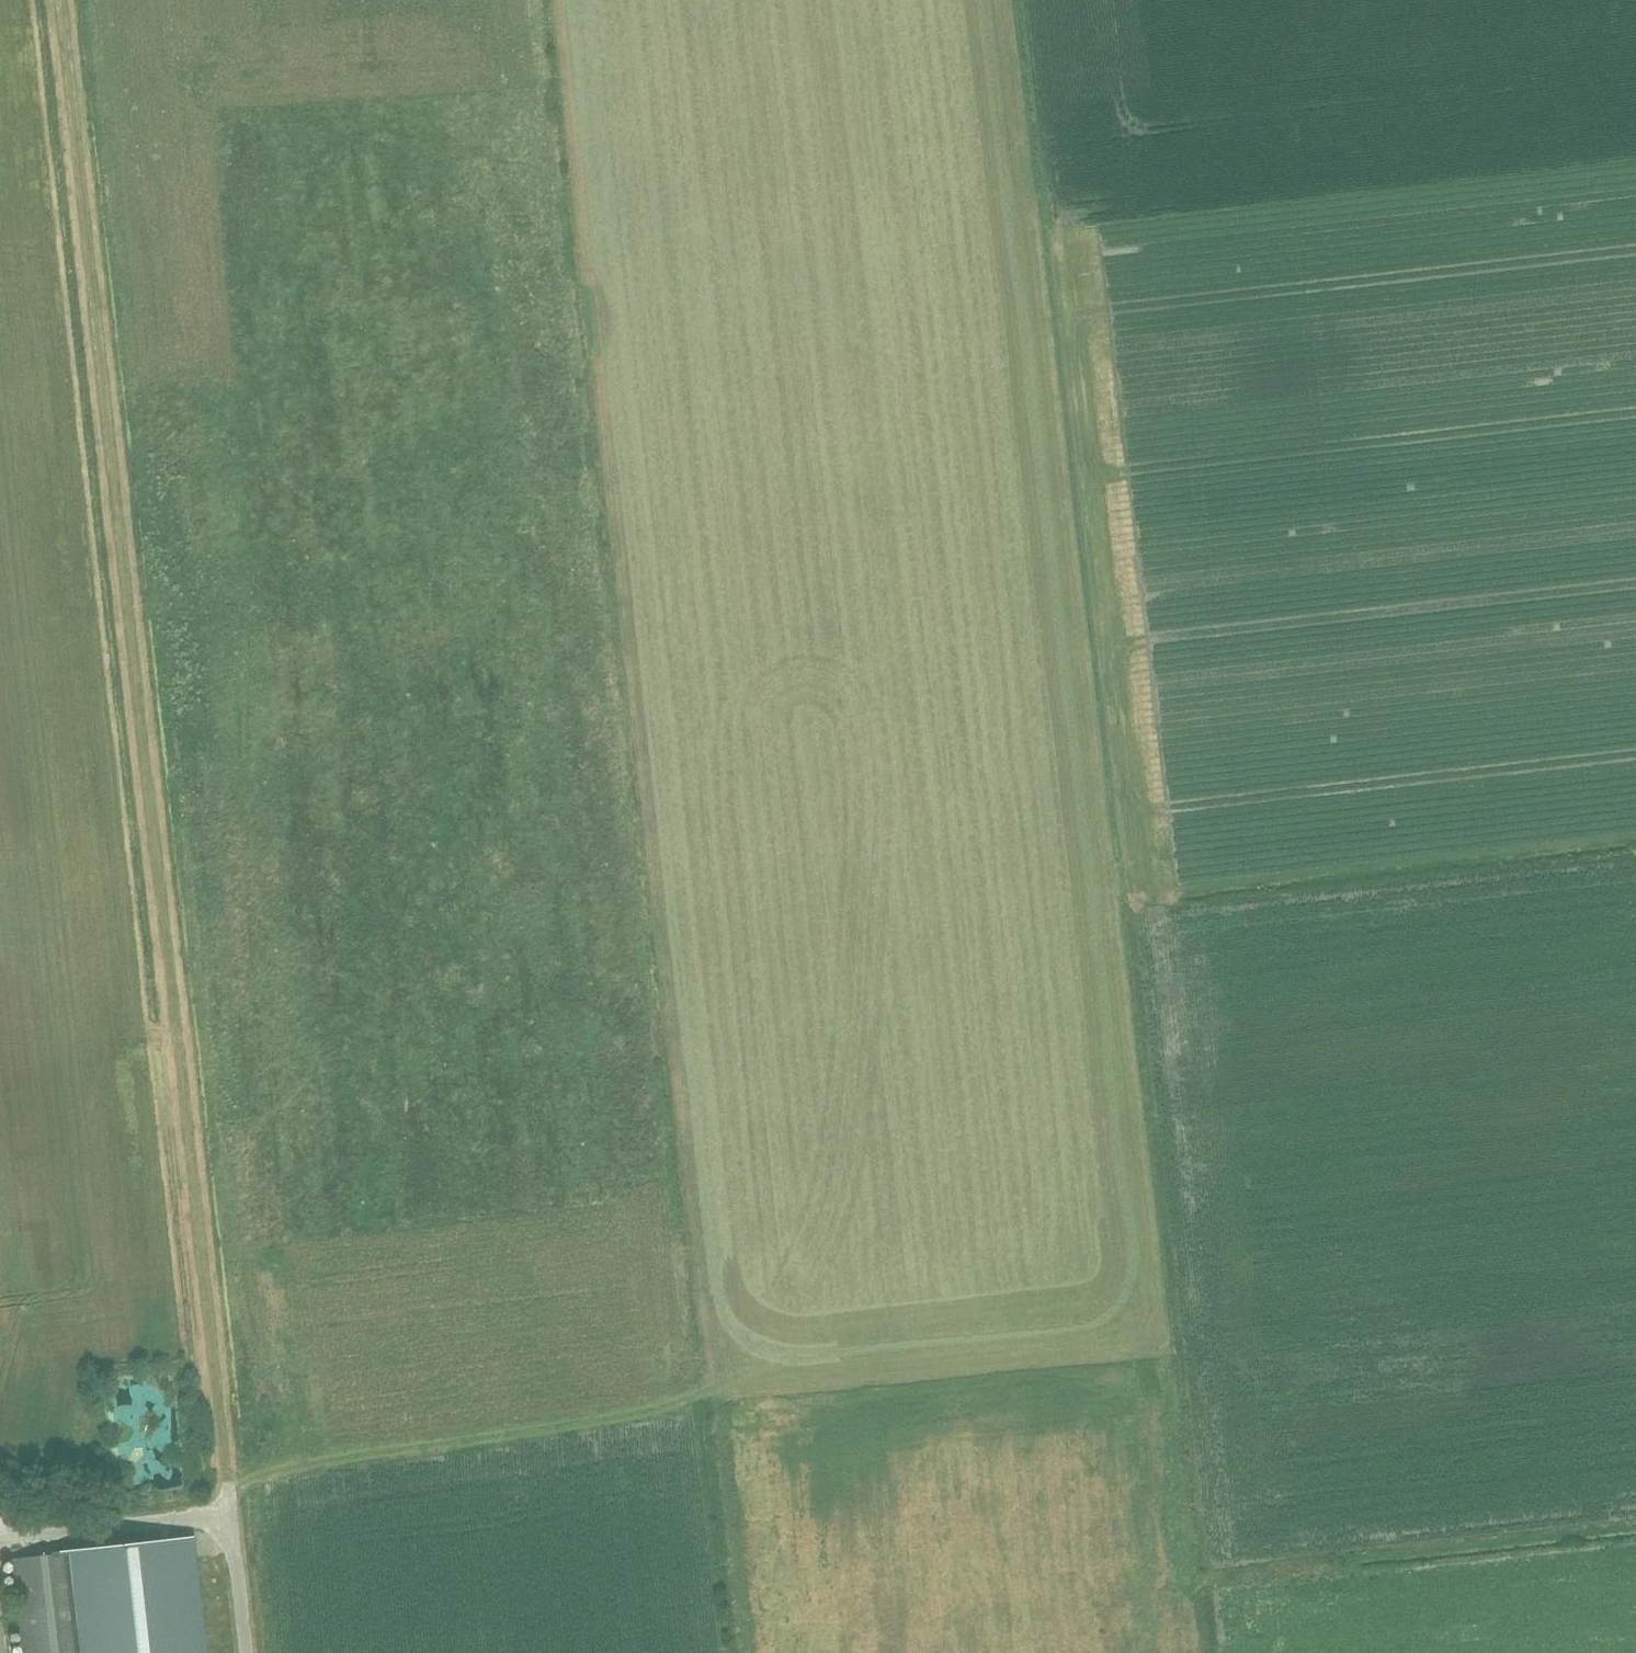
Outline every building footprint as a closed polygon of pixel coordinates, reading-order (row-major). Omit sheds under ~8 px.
[(20,1634),(22,1652),(207,1652),(194,1537),(69,1551),(70,1553),(10,1559),(20,1634)]
